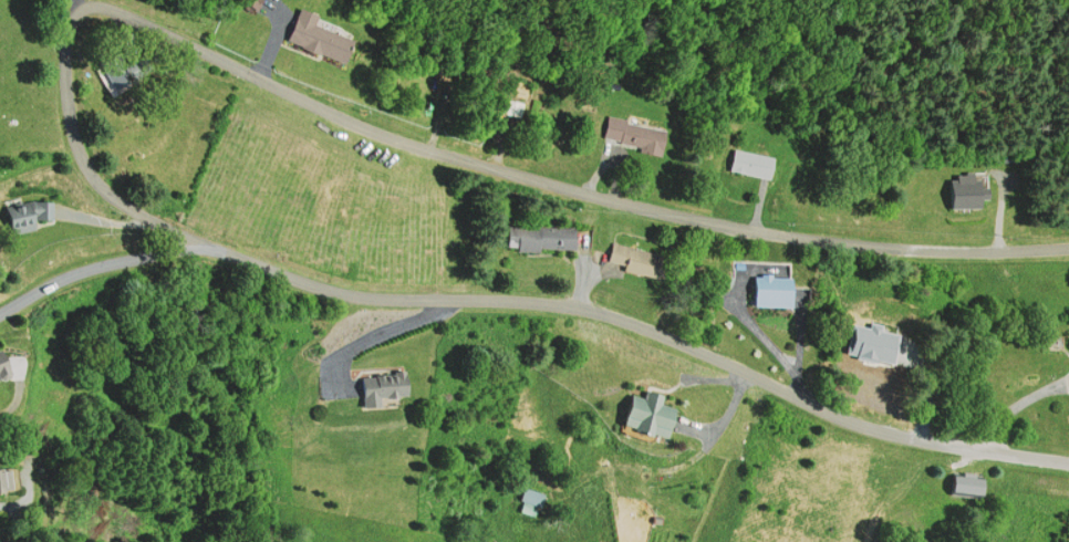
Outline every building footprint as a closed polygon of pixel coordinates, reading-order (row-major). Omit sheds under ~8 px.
[(292,45),(353,64),(361,39),(320,26),(323,15),(303,9),(292,45)] [(104,67),(114,94),(137,84),(126,58),(104,67)] [(664,155),(670,131),(609,118),(604,141),(664,155)] [(775,161),(735,148),(728,169),(769,182),(775,161)] [(990,209),(989,175),(951,176),(952,209),(990,209)] [(10,209),(16,234),(55,226),(50,201),(10,209)] [(510,227),(509,250),(580,251),(580,228),(510,227)] [(665,279),(670,257),(615,243),(610,266),(665,279)] [(798,308),(798,278),(759,278),(759,308),(798,308)] [(17,367),(3,349),(0,352),(0,380),(17,367)] [(365,377),(368,409),(391,407),(390,399),(415,397),(413,372),(365,377)] [(674,441),(684,412),(665,406),(669,396),(650,390),(647,398),(637,395),(627,425),(674,441)] [(18,494),(18,469),(0,469),(0,494),(18,494)] [(990,477),(954,477),(954,497),(990,497),(990,477)] [(544,509),(544,491),(525,491),(525,509),(544,509)]
